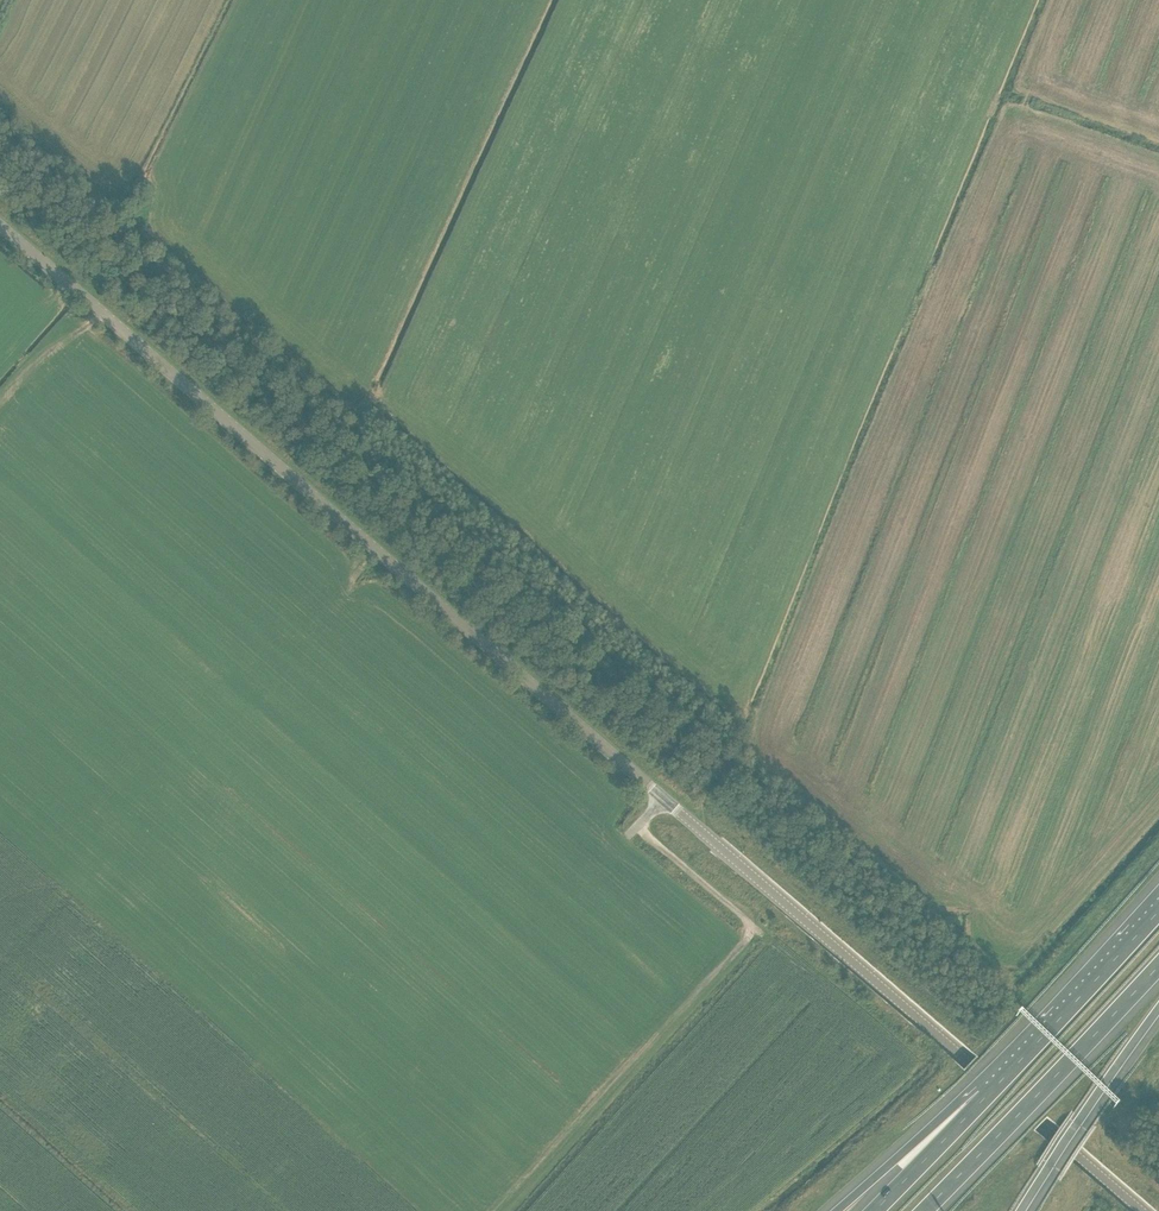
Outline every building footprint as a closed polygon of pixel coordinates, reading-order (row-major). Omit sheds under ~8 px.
[(432,1041),(439,1047),(448,1037),(440,1030),(432,1041)]
